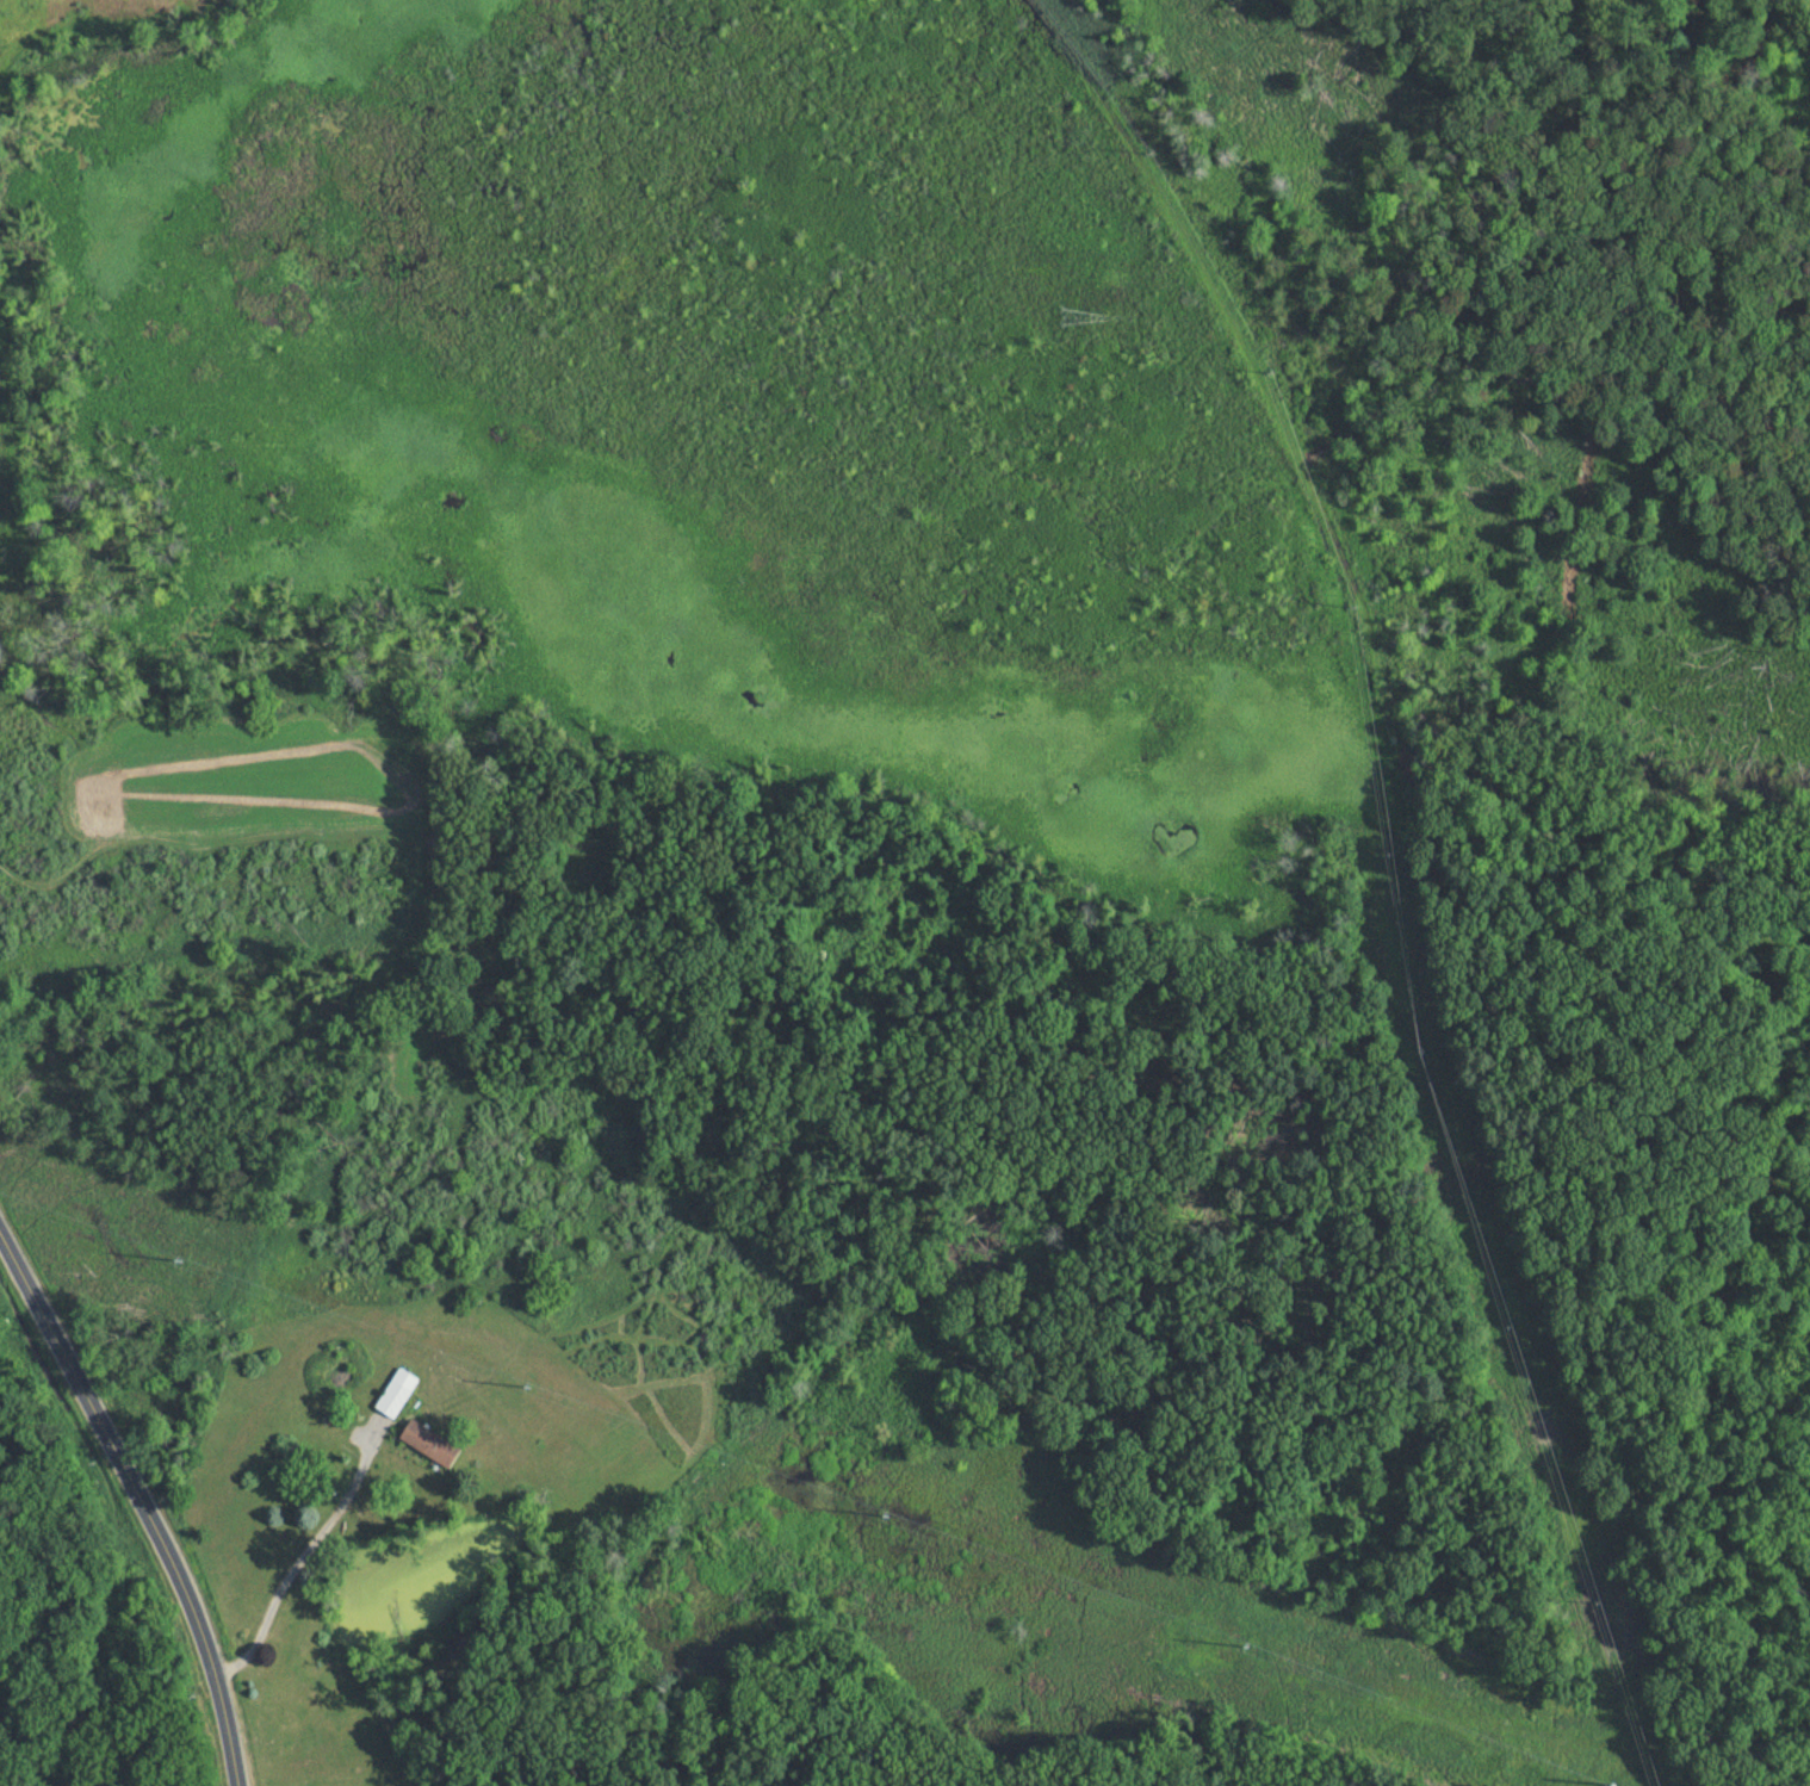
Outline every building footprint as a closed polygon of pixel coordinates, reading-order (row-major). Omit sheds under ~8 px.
[(415,1382),(396,1368),(368,1407),(387,1420),(415,1382)] [(442,1470),(454,1449),(404,1419),(392,1440),(442,1470)]
